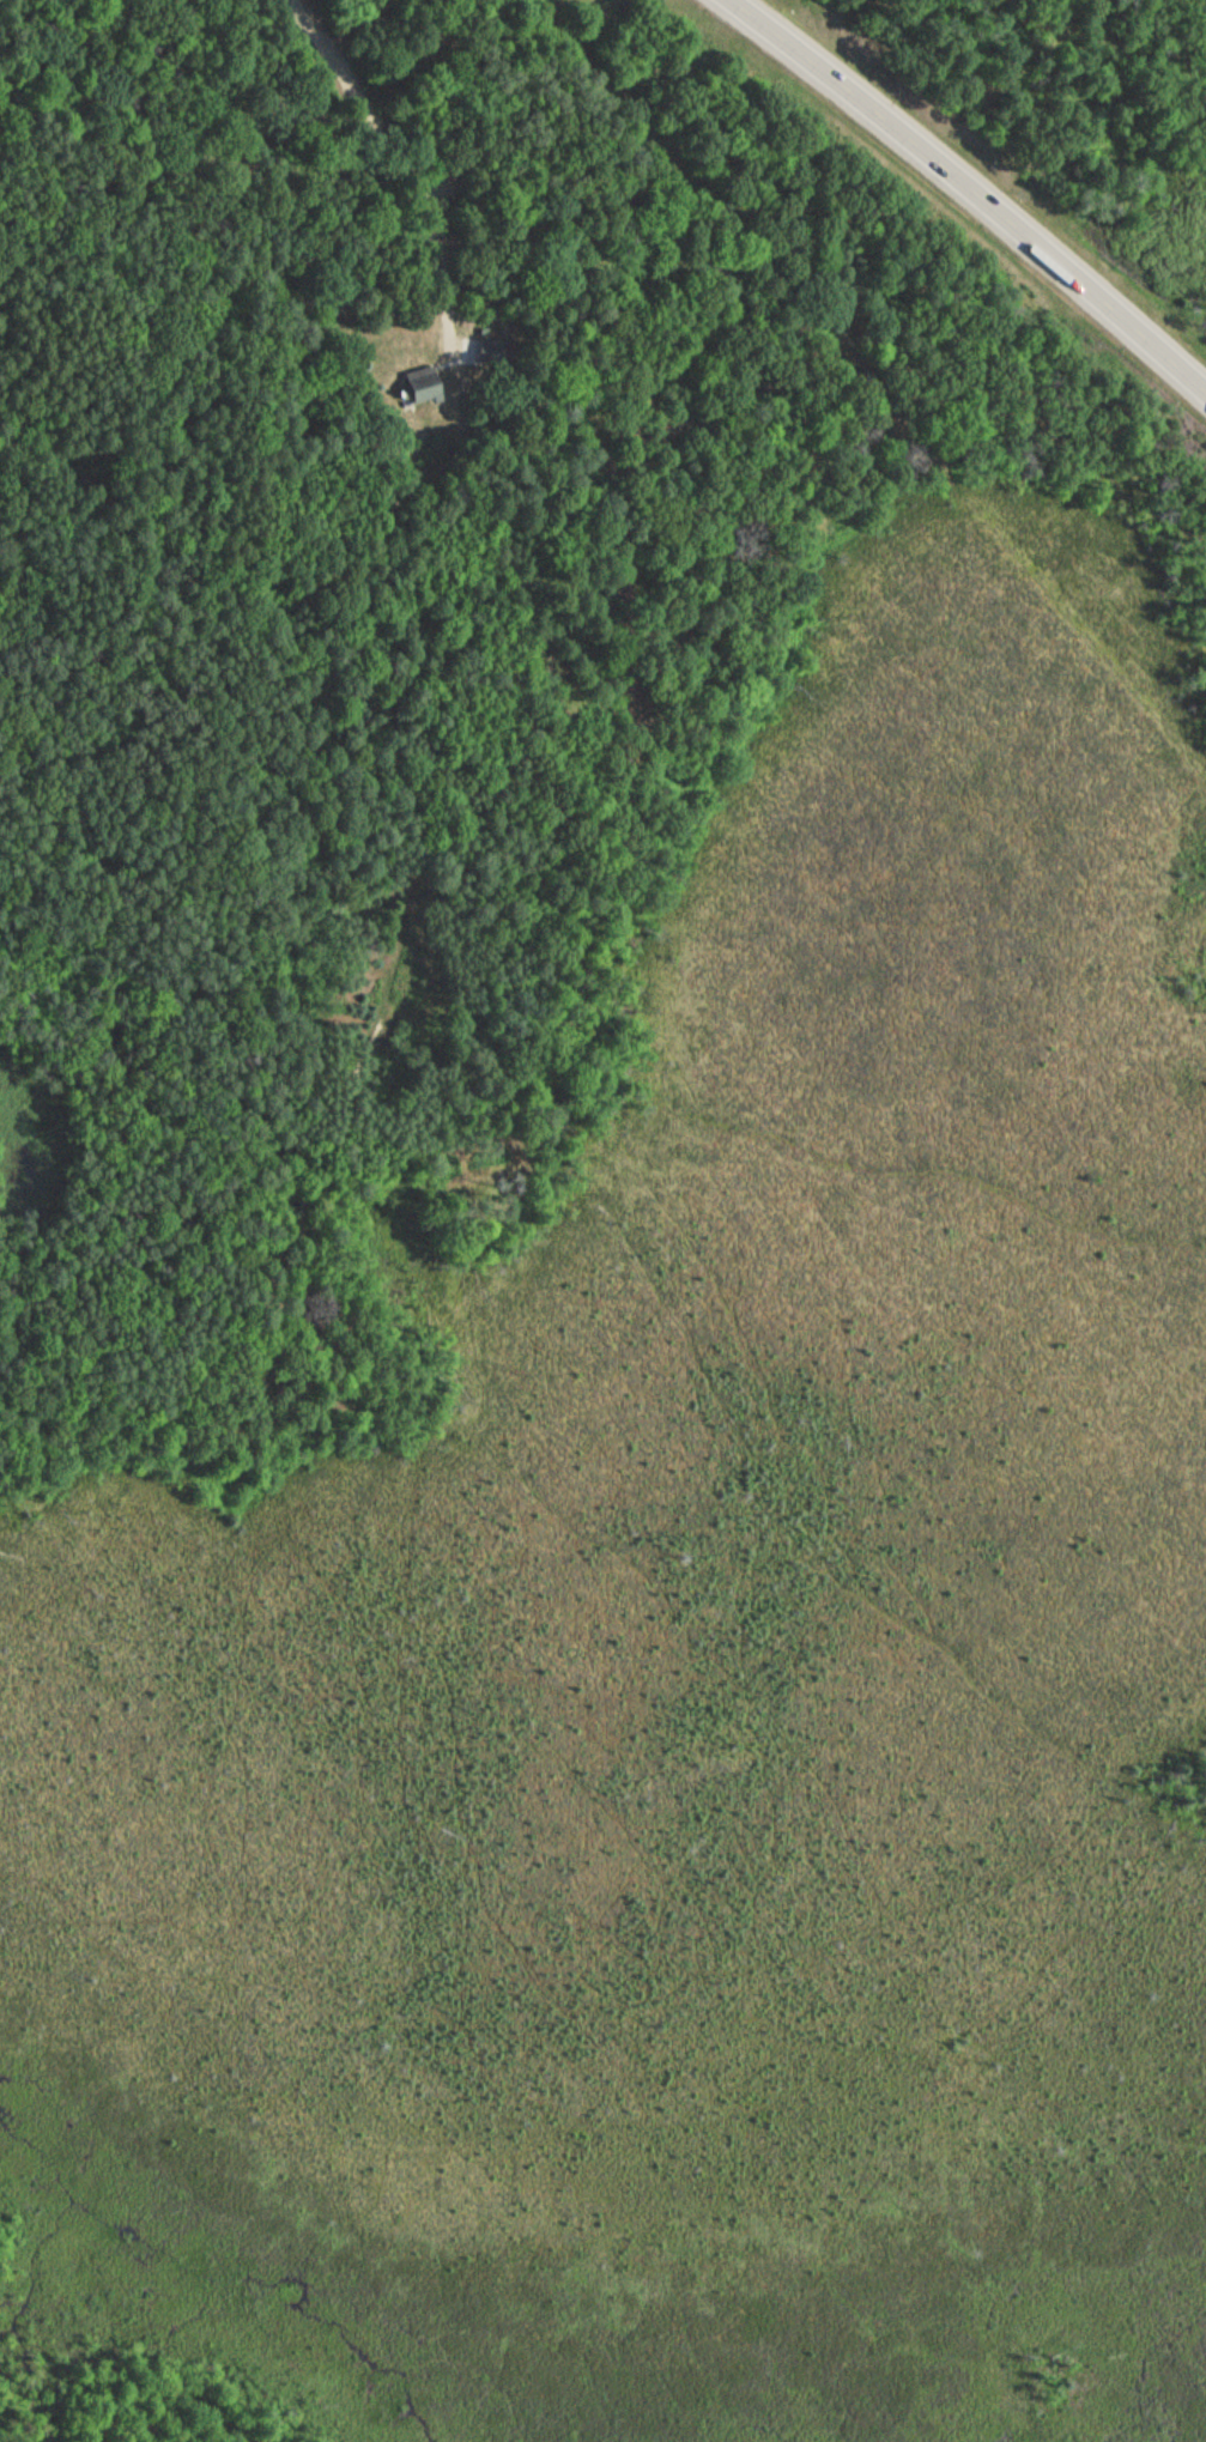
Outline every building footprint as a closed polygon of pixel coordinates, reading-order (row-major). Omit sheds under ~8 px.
[(406,374),(413,404),(442,397),(434,367),(406,374)]
